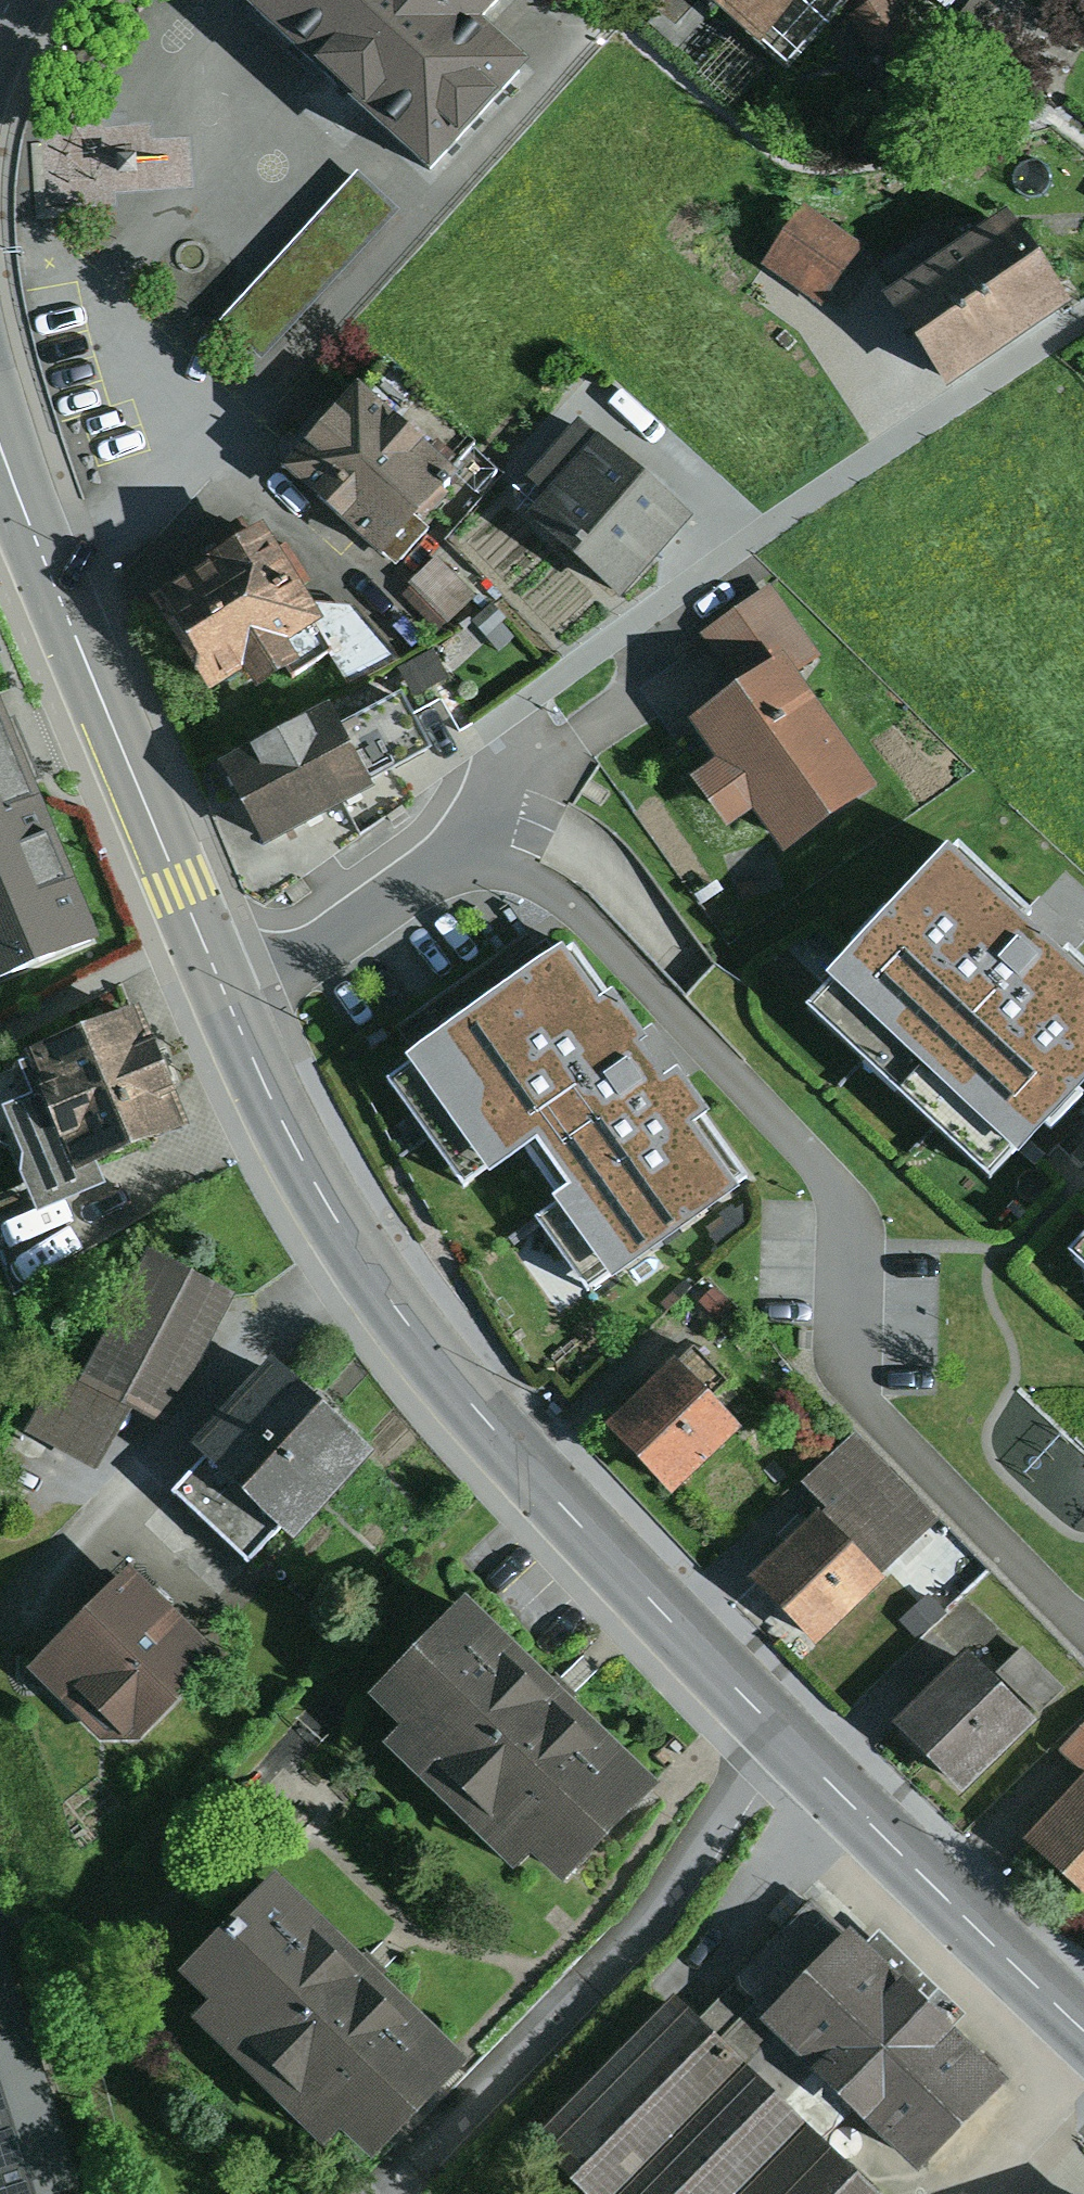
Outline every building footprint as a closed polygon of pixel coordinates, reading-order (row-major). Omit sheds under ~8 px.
[(430,152),(529,43),(482,0),(263,0),(430,152)] [(760,32),(789,0),(724,0),(760,32)] [(850,13),(889,78),(925,57),(892,0),(871,0),(850,13)] [(949,14),(959,0),(928,0),(949,14)] [(960,13),(978,27),(995,3),(990,0),(970,0),(960,13)] [(398,206),(357,168),(213,325),(255,363),(398,206)] [(859,257),(806,215),(769,259),(822,302),(859,257)] [(1009,228),(895,293),(947,382),(1060,317),(1009,228)] [(359,372),(284,457),(398,556),(428,523),(412,509),(457,458),(359,372)] [(546,485),(525,509),(621,591),(692,508),(579,412),(529,471),(546,485)] [(495,459),(476,445),(460,466),(479,480),(495,459)] [(265,519),(153,589),(210,680),(237,663),(250,683),(285,661),(289,669),(330,644),(312,615),(321,609),(314,598),(265,519)] [(436,553),(410,576),(434,602),(460,579),(436,553)] [(701,630),(733,675),(785,638),(802,625),(771,581),(701,630)] [(356,602),(314,598),(321,609),(312,615),(330,644),(349,680),(398,654),(356,602)] [(496,648),(512,634),(500,621),(505,616),(495,604),(473,622),(496,648)] [(733,675),(684,708),(715,752),(691,770),(725,818),(751,799),(786,848),(884,779),(785,638),(733,675)] [(449,672),(433,645),(398,666),(414,693),(449,672)] [(95,923),(0,682),(0,960),(95,923)] [(330,698),(224,753),(267,835),(438,745),(404,682),(339,716),(330,698)] [(828,960),(836,967),(811,994),(988,1157),(1010,1132),(1019,1140),(1083,1069),(1083,959),(1046,924),(945,832),(828,960)] [(419,1055),(392,1075),(467,1177),(522,1137),(565,1195),(542,1211),(595,1284),(747,1173),(700,1108),(712,1099),(679,1055),(663,1066),(642,1037),(652,1029),(611,973),(599,981),(563,932),(411,1043),(419,1055)] [(188,1118),(137,996),(26,1040),(30,1051),(18,1054),(32,1085),(4,1098),(23,1145),(22,1164),(36,1204),(104,1175),(97,1150),(188,1118)] [(1068,1240),(1083,1256),(1083,1223),(1068,1240)] [(147,1244),(80,1373),(132,1401),(169,1419),(236,1290),(147,1244)] [(712,1284),(697,1300),(717,1319),(732,1303),(712,1284)] [(689,1337),(608,1418),(675,1484),(740,1418),(710,1389),(726,1373),(689,1337)] [(206,1446),(171,1484),(249,1554),(281,1518),(295,1531),(376,1441),(327,1397),(273,1348),(194,1435),(206,1446)] [(97,1466),(132,1401),(80,1373),(59,1363),(25,1428),(97,1466)] [(937,1515),(855,1427),(802,1475),(884,1563),(937,1515)] [(817,1505),(747,1574),(812,1640),(882,1571),(817,1505)] [(222,1646),(129,1559),(27,1663),(102,1735),(139,1734),(222,1646)] [(894,1574),(883,1584),(927,1628),(937,1618),(894,1574)] [(466,1586),(370,1684),(401,1715),(382,1734),(515,1862),(532,1844),(562,1873),(660,1773),(567,1683),(466,1586)] [(1022,1643),(994,1671),(1035,1712),(1064,1684),(1022,1643)] [(994,1671),(966,1644),(895,1716),(964,1784),(1035,1712),(994,1671)] [(1083,1771),(1026,1833),(1083,1887),(1083,1720),(1058,1748),(1083,1771)] [(275,1865),(181,1962),(210,1990),(189,2011),(322,2139),(343,2117),(373,2146),(467,2048),(378,1964),(275,1865)] [(737,1976),(739,1984),(779,2023),(918,2159),(1005,2068),(849,1919),(840,1926),(810,1896),(737,1971),(737,1976)] [(68,2183),(78,2180),(0,1931),(0,2193),(71,2193),(68,2183)] [(536,2122),(606,2193),(878,2193),(744,2058),(779,2023),(739,1984),(737,1976),(700,2013),(674,1987),(536,2122)] [(831,2139),(834,2144),(838,2148),(842,2150),(848,2150),(853,2149),(857,2146),(861,2142),(862,2136),(862,2131),(861,2126),(857,2122),(853,2119),(848,2118),(842,2118),(837,2120),(833,2124),(831,2129),(830,2134),(831,2139)]
